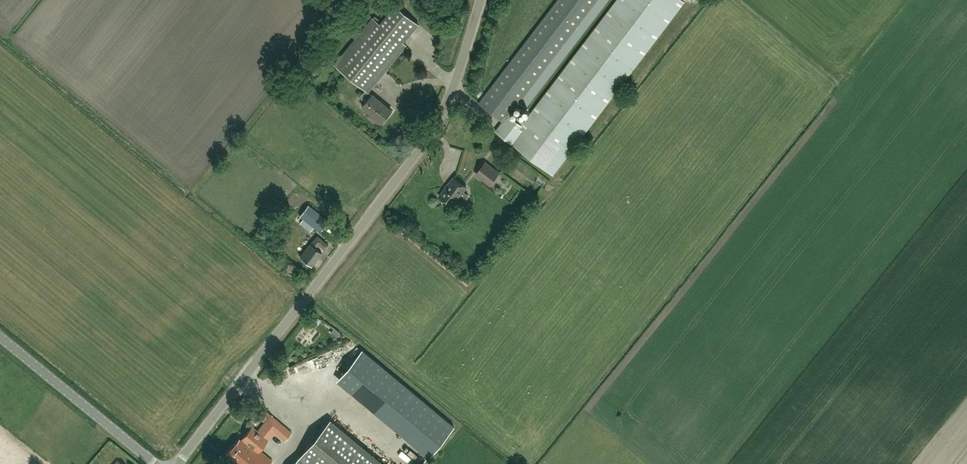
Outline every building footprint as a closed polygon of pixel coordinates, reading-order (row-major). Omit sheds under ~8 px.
[(519,127),(507,118),(597,0),(558,0),(480,103),(503,121),(496,131),(553,174),(684,2),(682,0),(616,0),(519,127)] [(372,95),(369,92),(406,45),(403,43),(418,24),(395,5),(380,24),(372,18),(334,64),(366,90),(360,97),(366,102),(362,106),(382,122),(392,110),(372,94),(372,95)] [(329,58),(339,46),(332,40),(322,52),(329,58)] [(476,174),(484,180),(490,184),(499,173),(485,162),(476,174)] [(452,205),(467,186),(454,177),(440,196),(452,205)] [(320,232),(329,220),(308,205),(299,216),(320,232)] [(324,250),(328,245),(317,236),(300,257),(311,266),(321,253),(315,248),(318,245),(324,250)] [(347,335),(324,363),(340,376),(355,389),(378,361),(362,348),(347,335)] [(321,357),(314,359),(317,372),(324,370),(321,357)] [(261,406),(254,414),(263,421),(270,413),(261,406)] [(291,433),(270,415),(257,431),(251,426),(241,439),(239,438),(226,454),(236,462),(234,463),(269,463),(272,461),(258,449),(267,440),(274,432),(284,441),(291,433)] [(329,420),(297,459),(303,463),(383,463),(329,420)]
